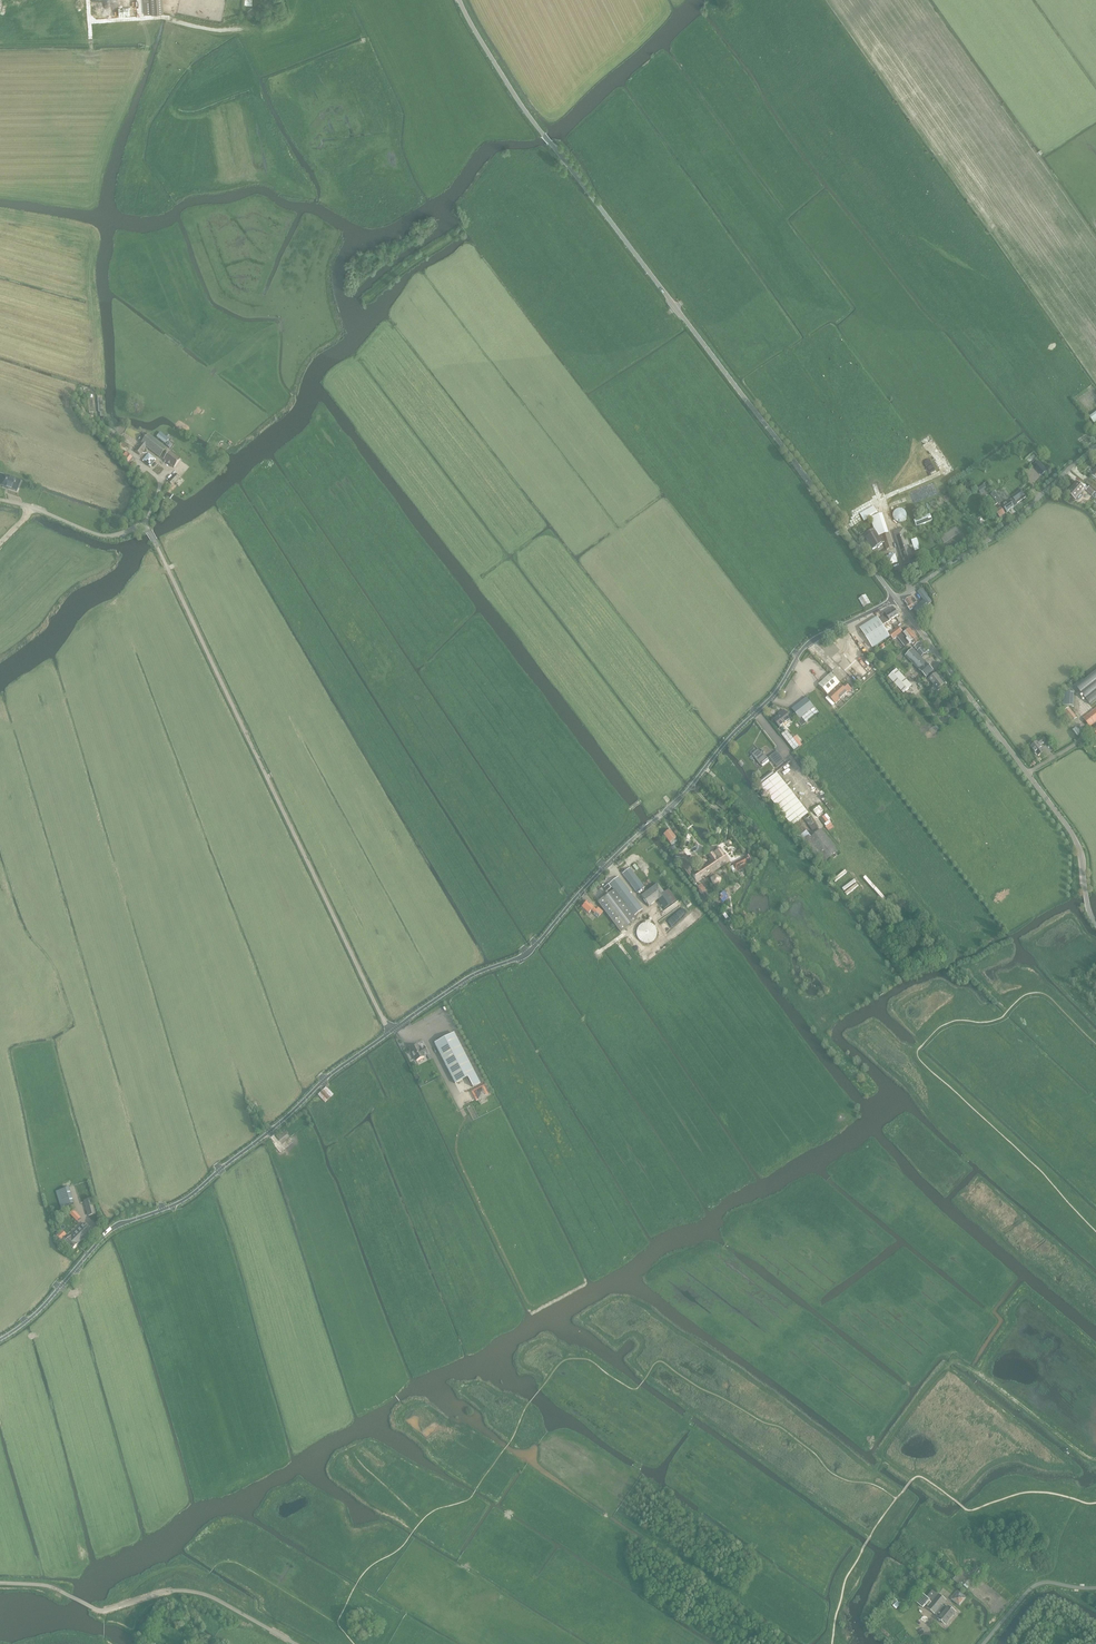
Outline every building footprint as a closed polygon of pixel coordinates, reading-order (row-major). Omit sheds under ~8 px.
[(145,15),(162,14),(162,0),(144,0),(145,15)] [(161,432),(157,437),(165,444),(169,439),(161,432)] [(146,448),(159,458),(166,449),(149,435),(141,444),(135,452),(140,456),(146,448)] [(163,460),(173,469),(180,461),(169,452),(163,460)] [(127,464),(132,457),(129,454),(124,460),(127,464)] [(150,467),(156,460),(148,454),(142,461),(150,467)] [(926,468),(931,479),(939,476),(935,465),(926,468)] [(5,475),(0,474),(0,485),(1,486),(17,491),(21,481),(5,475)] [(172,486),(179,478),(175,474),(168,483),(172,486)] [(983,484),(984,485),(989,491),(992,489),(987,482),(983,484)] [(1068,493),(1075,499),(1076,500),(1077,499),(1077,500),(1078,500),(1080,501),(1081,500),(1082,500),(1083,498),(1083,497),(1083,496),(1082,494),(1081,494),(1082,493),(1086,490),(1078,483),(1075,486),(1075,487),(1074,489),(1072,488),(1068,493)] [(966,488),(962,484),(957,488),(961,493),(966,488)] [(988,491),(989,491),(984,485),(978,489),(982,494),(987,490),(988,491)] [(1095,499),(1095,498),(1095,493),(1090,488),(1087,491),(1095,499)] [(991,495),(995,501),(1005,514),(1014,508),(1013,506),(1017,503),(1017,504),(1026,498),(1021,491),(1012,497),(1013,498),(1004,505),(1002,503),(1002,502),(995,492),(991,495)] [(1000,518),(1005,514),(995,501),(990,505),(992,508),(995,513),(995,512),(1000,518)] [(868,519),(878,513),(874,507),(860,514),(864,521),(868,518),(868,519)] [(905,511),(904,510),(903,509),(902,509),(901,509),(899,509),(898,509),(897,509),(896,510),(895,510),(894,511),(894,512),(893,513),(893,514),(893,515),(893,517),(893,518),(894,519),(894,520),(895,521),(896,521),(897,522),(898,522),(900,522),(901,522),(902,522),(903,522),(904,521),(905,520),(906,519),(906,518),(906,517),(907,516),(907,515),(906,514),(906,512),(905,511)] [(874,529),(882,543),(884,543),(886,550),(894,548),(883,514),(870,518),(874,529)] [(917,527),(932,521),(930,514),(914,521),(917,527)] [(904,563),(904,564),(906,571),(920,567),(918,559),(916,555),(913,556),(910,547),(904,528),(893,532),(899,550),(904,563)] [(882,545),(882,544),(882,543),(874,529),(865,534),(867,538),(866,538),(873,550),(876,548),(878,549),(880,548),(879,546),(882,545)] [(915,551),(920,549),(917,539),(912,541),(915,551)] [(887,556),(890,566),(899,563),(896,554),(887,556)] [(927,606),(931,602),(927,596),(928,596),(922,588),(918,592),(924,601),(918,605),(912,596),(905,602),(908,606),(907,607),(910,611),(913,609),(918,617),(929,609),(927,606)] [(859,599),(864,608),(870,604),(866,595),(859,599)] [(883,618),(879,621),(882,626),(898,616),(894,609),(893,610),(892,608),(884,613),(882,615),(883,618)] [(890,638),(882,626),(879,621),(877,618),(860,629),(865,636),(873,649),(890,638)] [(910,644),(911,643),(917,639),(910,629),(904,634),(898,627),(888,635),(893,640),(897,637),(905,647),(909,644),(910,644)] [(922,645),(917,639),(911,643),(917,651),(917,652),(921,657),(926,654),(920,647),(922,645)] [(940,687),(944,684),(936,674),(935,674),(933,671),(913,650),(905,657),(926,678),(927,677),(934,685),(933,686),(937,691),(941,688),(940,687)] [(827,665),(825,667),(831,674),(834,671),(827,665)] [(888,678),(903,694),(912,686),(897,670),(888,678)] [(1095,700),(1095,672),(1076,687),(1090,705),(1095,700)] [(831,674),(818,686),(828,696),(828,697),(826,699),(833,706),(835,704),(836,704),(848,693),(852,690),(847,685),(844,688),(831,674)] [(1072,706),(1073,693),(1064,692),(1063,706),(1072,706)] [(807,698),(792,709),(800,719),(799,719),(804,725),(819,713),(807,698)] [(1072,722),(1077,719),(1068,708),(1064,712),(1072,722)] [(1095,722),(1095,709),(1083,719),(1090,727),(1095,722)] [(780,728),(791,720),(784,711),(780,714),(781,715),(774,721),(780,728)] [(782,735),(794,751),(800,747),(802,745),(796,736),(793,738),(787,731),(782,735)] [(1040,745),(1045,741),(1043,738),(1038,742),(1038,741),(1031,746),(1038,756),(1044,751),(1040,745)] [(765,754),(765,753),(764,753),(764,752),(763,752),(762,752),(761,751),(759,751),(758,751),(753,755),(761,766),(769,761),(764,755),(765,754)] [(784,760),(777,752),(770,757),(776,766),(784,760)] [(808,770),(794,752),(792,754),(805,772),(808,770)] [(792,827),(808,814),(777,774),(761,787),(792,827)] [(822,799),(827,795),(824,790),(819,795),(822,799)] [(819,816),(825,811),(820,805),(813,810),(819,816)] [(821,818),(829,831),(835,826),(827,814),(821,818)] [(808,815),(803,818),(813,831),(818,827),(808,815)] [(799,823),(793,827),(805,842),(804,843),(821,864),(825,862),(827,864),(837,856),(835,853),(838,851),(821,830),(812,837),(811,838),(799,823)] [(669,844),(675,839),(669,831),(663,836),(669,844)] [(853,855),(864,845),(862,843),(851,853),(853,855)] [(677,850),(675,857),(695,884),(729,861),(720,849),(715,852),(714,852),(709,855),(712,859),(707,862),(704,857),(700,860),(703,865),(691,873),(688,869),(690,867),(683,858),(682,855),(684,853),(684,852),(677,850)] [(733,874),(753,864),(749,856),(732,865),(732,866),(730,867),(733,874)] [(637,894),(644,889),(629,869),(622,874),(637,894)] [(716,875),(710,879),(711,885),(712,886),(719,886),(720,886),(721,880),(721,879),(716,875)] [(607,892),(611,888),(613,891),(599,902),(622,932),(637,921),(634,917),(642,910),(618,878),(604,888),(607,892)] [(668,891),(664,893),(657,883),(641,896),(649,907),(658,901),(664,910),(676,902),(668,891)] [(706,890),(701,884),(697,887),(701,893),(706,890)] [(729,898),(724,891),(719,894),(725,901),(729,898)] [(598,918),(603,913),(598,908),(596,910),(587,902),(582,908),(588,914),(591,911),(594,914),(594,915),(598,918)] [(655,927),(654,926),(653,925),(651,924),(650,923),(648,923),(646,923),(644,923),(643,924),(641,924),(640,925),(639,927),(638,928),(637,930),(637,931),(636,933),(637,935),(637,937),(638,938),(639,940),(640,941),(641,942),(643,943),(645,943),(646,943),(648,943),(650,943),(652,942),(653,941),(654,940),(655,939),(656,937),(657,936),(657,934),(657,932),(657,930),(656,929),(655,927)] [(906,952),(913,962),(921,956),(914,946),(906,952)] [(455,1084),(468,1077),(473,1088),(480,1084),(475,1073),(455,1034),(435,1044),(455,1084)] [(427,1054),(424,1047),(420,1049),(418,1046),(410,1050),(415,1060),(427,1054)] [(326,1088),(318,1095),(325,1103),(333,1095),(326,1088)] [(484,1089),(476,1093),(479,1099),(487,1095),(484,1089)] [(256,1102),(250,1104),(253,1113),(259,1111),(256,1102)] [(277,1137),(282,1143),(291,1137),(285,1130),(277,1137)] [(56,1192),(61,1208),(73,1204),(68,1188),(56,1192)] [(92,1199),(84,1201),(88,1216),(96,1214),(92,1199)] [(78,1223),(81,1220),(73,1211),(70,1215),(78,1223)] [(71,1250),(91,1231),(84,1224),(64,1243),(71,1250)] [(61,1231),(56,1236),(61,1240),(65,1236),(61,1231)] [(74,1282),(78,1289),(87,1284),(83,1277),(74,1282)] [(967,1588),(982,1570),(976,1564),(968,1574),(962,1569),(953,1580),(959,1585),(961,1583),(967,1588)] [(952,1600),(959,1606),(965,1599),(958,1593),(952,1600)] [(922,1594),(915,1601),(923,1608),(926,1605),(928,1607),(927,1608),(935,1614),(939,1618),(939,1619),(945,1624),(955,1612),(949,1607),(946,1610),(945,1610),(941,1607),(943,1605),(942,1605),(946,1600),(938,1594),(931,1602),(922,1594)]
